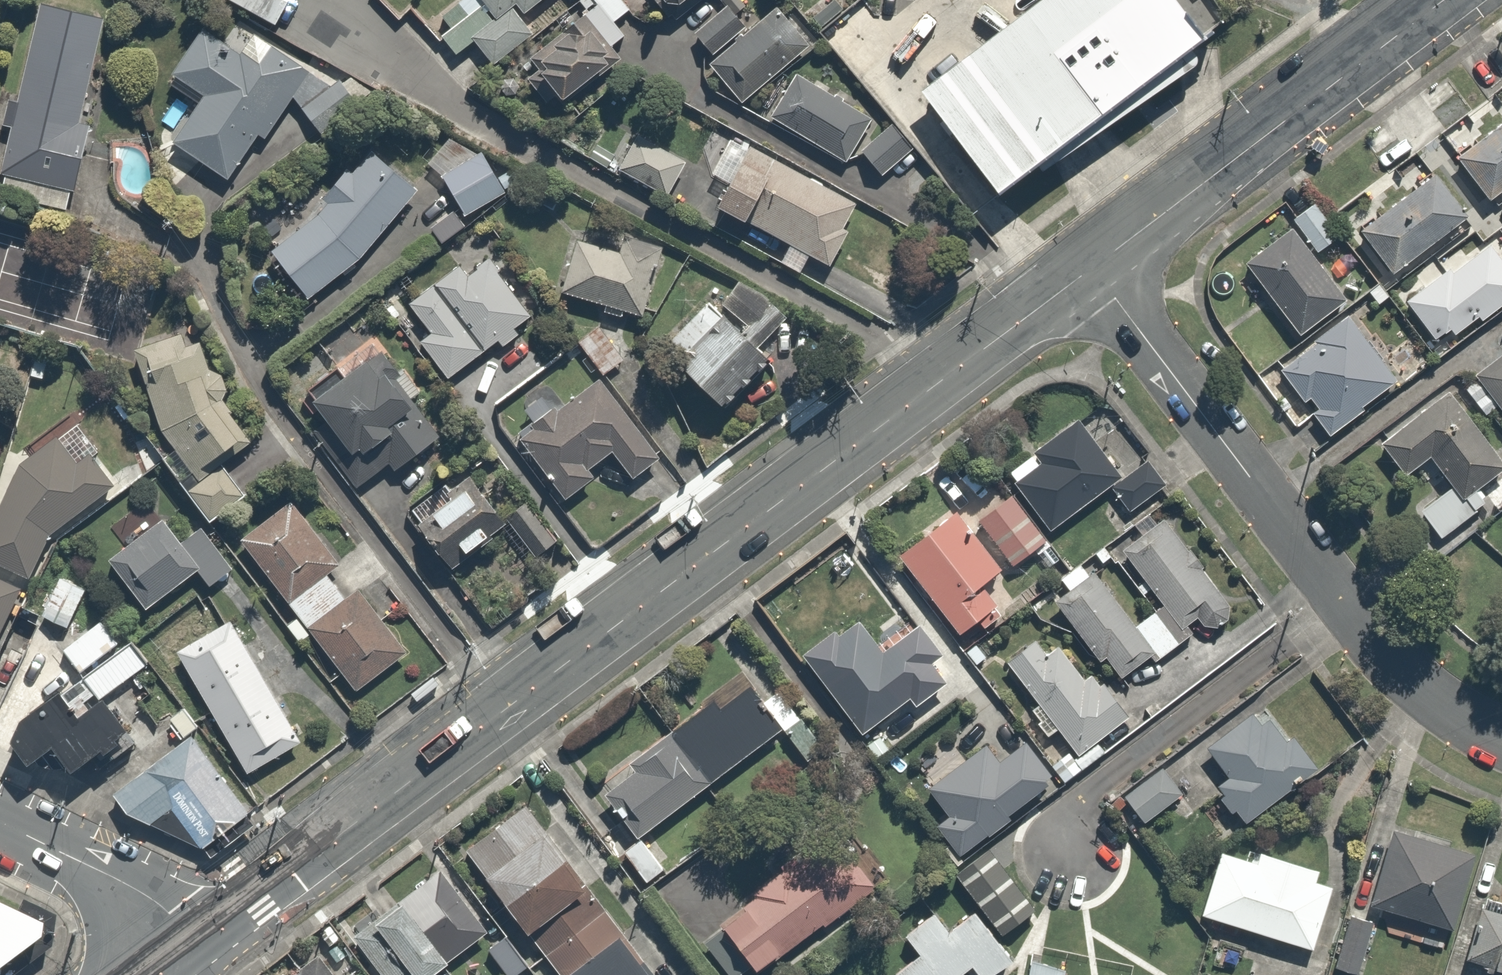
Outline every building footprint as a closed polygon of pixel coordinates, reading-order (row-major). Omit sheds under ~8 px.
[(0,151),(0,170),(71,187),(87,122),(76,120),(101,16),(36,0),(12,100),(0,97),(0,123),(6,125),(0,151)] [(259,17),(269,0),(230,0),(259,17)] [(518,16),(537,0),(456,0),(428,24),(454,54),(468,42),(489,67),(531,31),(518,16)] [(682,0),(656,0),(665,12),(682,0)] [(997,187),(1203,31),(1179,0),(1031,0),(919,86),(997,187)] [(740,19),(723,3),(690,38),(706,54),(740,19)] [(738,95),(803,35),(776,5),(710,65),(738,95)] [(558,100),(615,51),(579,9),(522,58),(558,100)] [(196,90),(165,135),(222,176),(286,86),(198,24),(166,69),(196,90)] [(861,112),(791,69),(768,109),(838,151),(861,112)] [(1497,107),(1477,125),(1482,131),(1451,157),(1486,197),(1501,184),(1501,113),(1497,107)] [(910,148),(890,123),(856,152),(877,176),(910,148)] [(457,131),(423,158),(465,212),(499,186),(457,131)] [(682,162),(630,131),(607,169),(660,200),(682,162)] [(844,202),(732,142),(716,173),(723,177),(711,199),(787,240),(779,255),(797,265),(806,250),(816,255),(844,202)] [(412,189),(372,150),(352,170),(345,162),(314,193),(321,200),(268,254),(303,294),(338,264),(344,270),(372,242),(366,236),(412,189)] [(1467,207),(1434,167),(1409,188),(1402,179),(1380,197),(1384,203),(1353,229),(1389,272),(1467,207)] [(1342,297),(1286,226),(1238,263),(1295,334),(1342,297)] [(611,244),(572,236),(562,287),(644,302),(656,237),(614,229),(611,244)] [(1430,335),(1446,323),(1452,331),(1501,296),(1501,246),(1493,233),(1467,250),(1463,244),(1432,265),(1437,273),(1403,297),(1430,335)] [(474,247),(403,303),(423,328),(413,336),(445,376),(494,337),(501,347),(520,332),(513,323),(526,313),(474,247)] [(769,303),(733,273),(709,301),(718,309),(671,363),(724,409),(769,357),(743,334),(769,303)] [(1295,401),(1305,394),(1316,409),(1306,416),(1323,438),(1400,381),(1347,309),(1270,366),(1295,401)] [(593,320),(576,337),(605,366),(622,349),(593,320)] [(182,331),(134,348),(162,428),(176,448),(163,456),(210,520),(247,494),(223,462),(253,440),(231,412),(233,411),(222,399),(228,388),(223,373),(210,368),(200,340),(187,345),(182,331)] [(1472,374),(1501,414),(1501,351),(1472,374)] [(294,411),(348,486),(384,460),(388,466),(434,432),(375,352),(294,411)] [(657,456),(596,372),(555,402),(548,392),(524,410),(531,419),(514,432),(560,495),(590,473),(583,464),(604,448),(626,478),(657,456)] [(1440,532),(1486,496),(1494,506),(1501,500),(1501,455),(1446,383),(1370,441),(1397,476),(1423,457),(1444,485),(1419,504),(1440,532)] [(1123,508),(1161,480),(1141,453),(1133,459),(1092,406),(1026,457),(1030,462),(1008,479),(1048,531),(1107,487),(1123,508)] [(19,578),(20,579),(42,531),(106,478),(58,426),(0,483),(0,618),(19,578)] [(490,534),(448,475),(405,506),(448,564),(490,534)] [(1037,534),(1007,490),(972,514),(1002,558),(1037,534)] [(339,597),(320,572),(339,557),(293,497),(236,540),(355,695),(412,652),(358,582),(339,597)] [(553,539),(521,500),(494,522),(526,561),(553,539)] [(101,563),(138,611),(195,567),(207,583),(230,565),(196,521),(174,538),(146,502),(109,530),(121,547),(101,563)] [(892,552),(953,632),(972,617),(981,630),(1019,601),(949,509),(892,552)] [(1223,592),(1222,590),(1161,514),(1117,549),(1179,625),(1190,616),(1191,618),(1192,619),(1194,621),(1195,622),(1197,623),(1199,624),(1201,625),(1203,625),(1205,626),(1207,626),(1209,626),(1211,626),(1213,625),(1215,625),(1216,624),(1218,623),(1220,622),(1221,621),(1223,620),(1224,618),(1225,616),(1226,615),(1227,613),(1228,611),(1228,609),(1228,607),(1228,605),(1228,603),(1228,601),(1227,599),(1227,597),(1226,595),(1225,593),(1223,592)] [(1070,586),(1054,598),(1116,677),(1148,652),(1154,659),(1175,643),(1148,609),(1131,623),(1079,557),(1059,573),(1070,586)] [(82,583),(56,571),(36,613),(62,625),(82,583)] [(896,710),(950,670),(914,621),(880,647),(853,611),(797,652),(856,730),(891,703),(896,710)] [(97,615),(56,646),(74,669),(114,638),(97,615)] [(229,621),(174,652),(241,770),(295,740),(229,621)] [(1056,729),(1075,753),(1134,706),(1108,674),(1086,691),(1037,629),(1000,658),(1034,701),(1026,708),(1048,736),(1056,729)] [(715,698),(672,730),(713,781),(783,727),(750,684),(721,706),(715,698)] [(32,764),(57,746),(83,716),(64,692),(26,719),(15,740),(32,764)] [(83,716),(57,746),(76,772),(132,730),(109,699),(83,716)] [(1255,708),(1204,750),(1220,769),(1206,781),(1239,821),(1304,766),(1255,708)] [(638,837),(713,781),(672,730),(629,762),(636,770),(605,793),(638,837)] [(130,813),(204,848),(251,812),(194,737),(116,793),(130,813)] [(1027,742),(1000,761),(987,743),(929,788),(950,815),(938,825),(961,855),(988,833),(989,835),(1011,817),(1009,814),(1050,783),(1046,778),(1052,774),(1027,742)] [(1158,769),(1119,792),(1138,823),(1177,800),(1158,769)] [(519,796),(457,841),(555,974),(649,974),(519,796)] [(1468,851),(1384,826),(1361,906),(1445,930),(1468,851)] [(755,971),(878,878),(840,827),(717,920),(755,971)] [(664,868),(641,837),(624,850),(647,881),(664,868)] [(1308,949),(1331,885),(1310,878),(1315,866),(1255,845),(1251,856),(1216,844),(1194,909),(1308,949)] [(981,847),(952,873),(1003,932),(1032,907),(981,847)] [(479,929),(434,871),(353,934),(385,974),(419,974),(479,929)] [(1496,912),(1480,906),(1459,959),(1501,974),(1501,896),(1496,912)] [(967,965),(975,974),(984,974),(1005,958),(967,911),(945,928),(928,907),(897,932),(915,954),(888,974),(954,974),(967,965)] [(0,908),(0,970),(39,942),(40,927),(0,908)] [(1341,912),(1325,966),(1354,974),(1356,974),(1373,922),(1341,912)] [(507,928),(480,949),(500,974),(514,974),(533,961),(507,928)] [(311,953),(283,974),(328,974),(311,953)] [(1058,967),(1022,960),(1020,974),(1057,974),(1058,967)]
